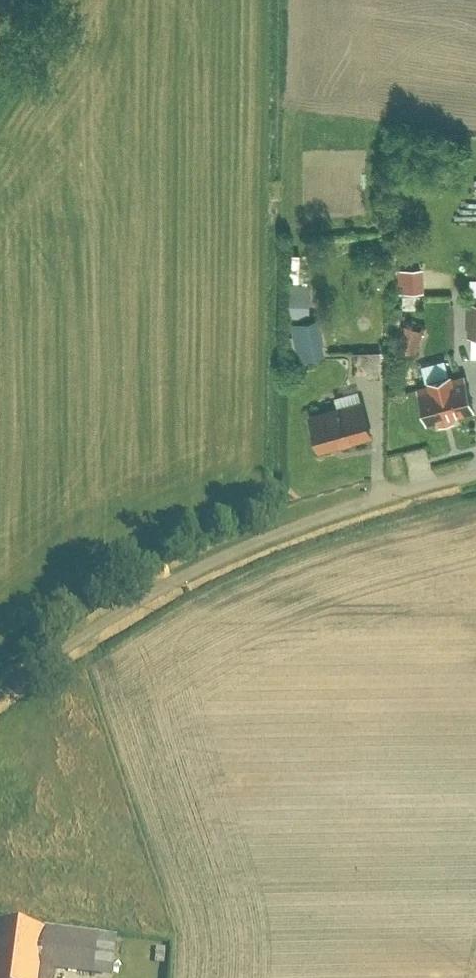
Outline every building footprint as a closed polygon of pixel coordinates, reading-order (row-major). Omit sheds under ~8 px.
[(289,285),(288,311),(312,311),(313,286),(289,285)] [(299,333),(305,358),(320,354),(315,329),(299,333)] [(428,423),(475,410),(475,401),(468,372),(418,386),(428,423)] [(361,392),(337,398),(340,408),(314,414),(322,450),(376,437),(367,401),(363,402),(361,392)] [(42,972),(90,977),(114,977),(119,940),(46,930),(43,930),(0,925),(0,977),(41,977),(42,972)]
